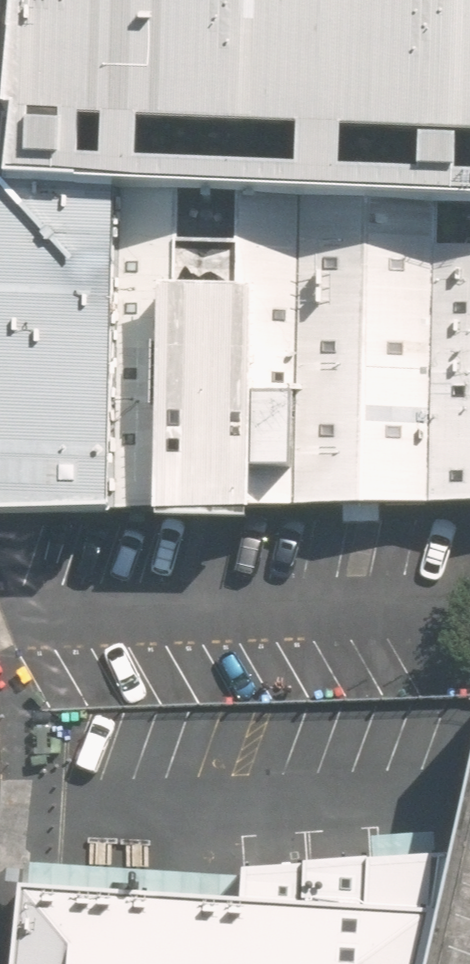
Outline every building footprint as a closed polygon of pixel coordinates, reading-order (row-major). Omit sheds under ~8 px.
[(20,24),(8,184),(115,188),(302,194),(436,199),(469,200),(469,0),(22,0),(20,24)] [(115,512),(115,188),(8,184),(0,188),(0,514),(115,512)] [(115,512),(297,508),(302,194),(115,188),(115,512)] [(297,508),(433,505),(436,199),(302,194),(297,508)] [(433,505),(469,504),(469,200),(436,199),(433,505)] [(438,906),(424,963),(469,963),(469,760),(438,906)] [(438,906),(52,902),(21,901),(15,963),(424,963),(438,906)]
